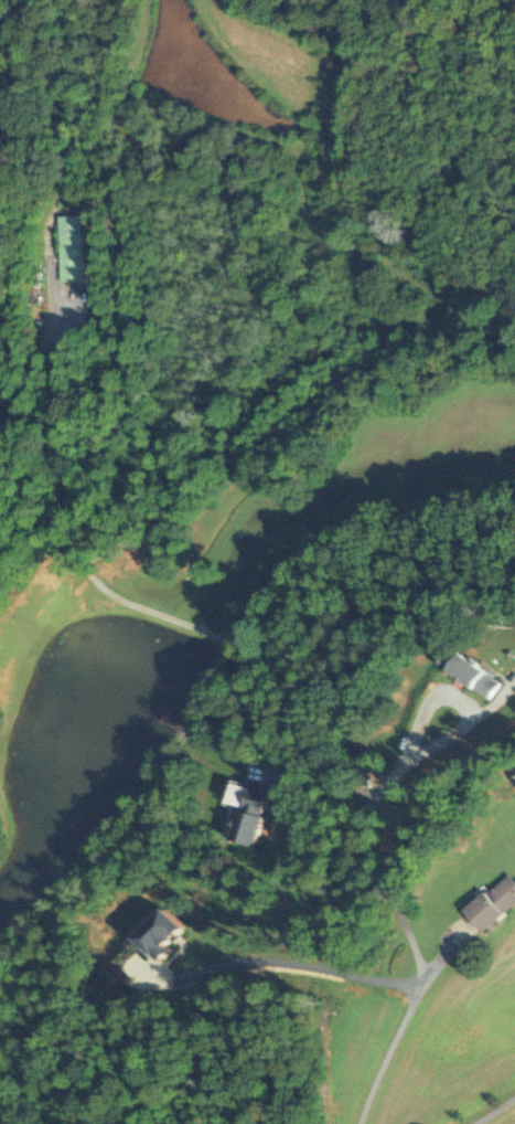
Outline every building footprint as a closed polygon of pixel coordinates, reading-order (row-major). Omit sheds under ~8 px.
[(56,216),(57,281),(80,281),(79,215),(56,216)] [(486,699),(498,682),(447,647),(435,664),(486,699)] [(253,844),(266,791),(243,785),(229,838),(253,844)] [(481,930),(514,900),(514,882),(506,871),(462,909),(481,930)]
